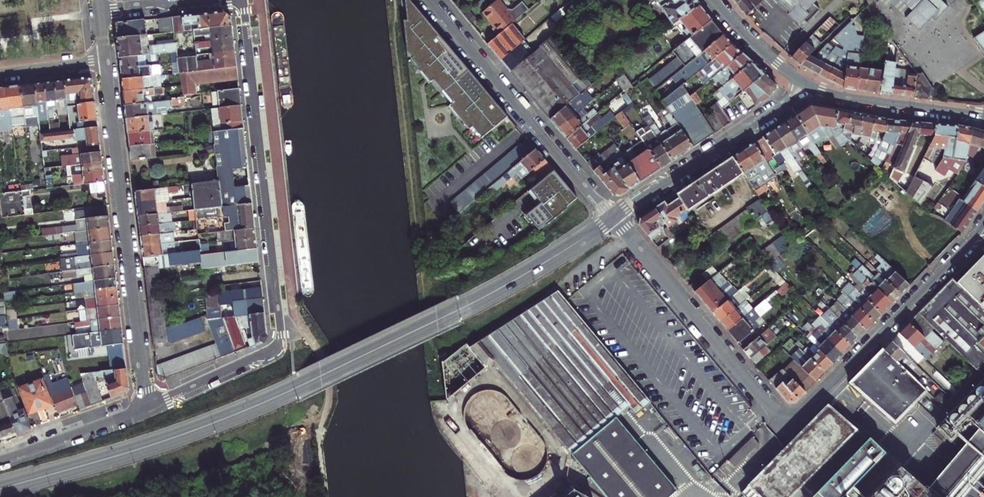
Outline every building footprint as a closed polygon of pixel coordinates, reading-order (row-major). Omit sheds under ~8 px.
[(448,94),(473,73),(413,0),(407,0),(409,20),(405,21),(408,49),(415,57),(413,59),(430,79),(434,76),(448,94)] [(531,10),(525,2),(516,10),(511,10),(510,10),(502,0),(501,0),(485,13),(497,27),(494,28),(501,35),(514,24),(531,10)] [(696,0),(657,0),(674,24),(675,23),(699,5),(696,0)] [(764,0),(733,0),(734,1),(747,16),(759,5),(764,0)] [(790,10),(800,0),(779,0),(790,10)] [(817,3),(813,0),(800,0),(790,10),(791,11),(790,13),(801,24),(804,20),(809,24),(822,11),(815,5),(817,3)] [(879,3),(885,9),(892,2),(909,18),(914,12),(902,0),(883,0),(879,3)] [(914,12),(909,18),(923,30),(934,17),(939,21),(951,8),(943,0),(902,0),(914,12)] [(675,23),(687,40),(711,21),(699,5),(675,23)] [(186,31),(195,30),(234,26),(233,17),(225,12),(184,16),(186,31)] [(174,17),(160,19),(162,35),(176,33),(174,17)] [(149,36),(147,21),(123,23),(118,30),(119,39),(149,36)] [(681,61),(685,67),(722,36),(711,21),(687,40),(673,52),(681,61)] [(848,54),(852,27),(852,22),(840,33),(847,39),(838,59),(830,55),(819,75),(843,88),(848,54)] [(502,60),(517,48),(527,40),(514,24),(501,35),(489,44),(502,60)] [(212,35),(213,41),(235,38),(234,26),(195,30),(196,39),(199,39),(199,36),(212,35)] [(848,54),(862,56),(864,41),(857,40),(856,43),(854,42),(855,28),(852,27),(848,54)] [(793,58),(802,65),(826,39),(817,30),(793,58)] [(119,39),(121,59),(148,55),(173,53),(179,52),(178,44),(150,46),(149,36),(119,39)] [(688,81),(731,45),(722,36),(685,67),(656,91),(663,102),(682,86),(688,81)] [(593,86),(553,37),(536,51),(532,55),(527,59),(512,71),(552,119),(580,96),(593,86)] [(235,38),(213,41),(196,43),(197,52),(200,52),(200,49),(214,48),(214,53),(236,50),(235,38)] [(740,55),(731,45),(688,81),(692,85),(699,79),(704,85),(712,79),(713,79),(740,55)] [(502,60),(512,71),(527,59),(517,48),(502,60)] [(199,71),(209,70),(238,67),(236,50),(214,53),(215,60),(202,61),(201,58),(198,59),(199,71)] [(819,75),(830,55),(822,51),(806,68),(819,75)] [(892,94),(896,68),(897,61),(891,60),(892,53),(887,52),(884,72),(881,93),(892,94)] [(857,89),(860,69),(862,56),(848,54),(843,88),(857,89)] [(121,59),(123,70),(149,67),(148,55),(121,59)] [(713,79),(712,79),(721,89),(750,65),(740,55),(713,79)] [(181,73),(183,73),(199,71),(198,59),(198,57),(180,59),(180,63),(181,73)] [(681,61),(651,85),(656,91),(685,67),(681,61)] [(123,70),(124,80),(161,75),(162,75),(160,65),(149,67),(123,70)] [(750,65),(721,89),(706,99),(715,113),(724,127),(732,122),(728,116),(723,108),(738,96),(764,74),(750,65)] [(896,68),(892,94),(914,97),(918,74),(912,66),(910,79),(900,77),(901,69),(896,68)] [(210,78),(210,79),(239,76),(238,67),(209,70),(210,78)] [(881,93),(884,72),(860,69),(857,89),(881,93)] [(193,80),(210,78),(209,70),(199,71),(183,73),(184,86),(185,96),(194,95),(193,80)] [(473,73),(448,94),(459,105),(454,108),(471,128),(475,126),(484,137),(510,116),(473,73)] [(764,74),(738,96),(748,111),(769,97),(777,89),(776,83),(764,74)] [(124,80),(125,93),(162,88),(161,75),(124,80)] [(625,75),(618,80),(627,94),(635,88),(625,75)] [(94,102),(91,80),(87,77),(64,80),(66,94),(79,93),(80,104),(94,102)] [(922,80),(920,98),(933,99),(935,89),(926,78),(922,80)] [(66,94),(64,80),(54,81),(57,108),(67,107),(66,94)] [(54,81),(44,82),(47,110),(57,108),(54,81)] [(47,110),(44,82),(34,83),(37,111),(47,110)] [(34,83),(20,85),(23,108),(25,127),(39,125),(37,111),(34,83)] [(7,87),(11,121),(11,125),(19,125),(17,109),(23,108),(20,85),(7,87)] [(682,86),(663,102),(665,105),(694,147),(715,132),(706,120),(696,106),(690,97),(682,86)] [(0,87),(0,131),(6,130),(5,121),(11,121),(7,87),(0,87)] [(125,93),(127,106),(153,103),(153,98),(155,98),(155,96),(162,95),(165,93),(164,88),(162,88),(125,93)] [(220,108),(221,108),(242,106),(240,90),(219,92),(220,108)] [(79,93),(66,94),(67,107),(77,106),(80,105),(80,104),(79,93)] [(702,102),(695,93),(690,97),(696,106),(702,102)] [(588,106),(580,96),(552,119),(552,120),(560,129),(576,115),(588,106)] [(160,115),(159,108),(187,105),(186,99),(185,99),(153,103),(127,106),(129,119),(160,115)] [(96,120),(94,102),(80,104),(80,105),(77,106),(80,122),(96,120)] [(661,120),(668,129),(684,153),(694,147),(665,105),(662,107),(667,116),(661,120)] [(796,115),(815,143),(824,137),(825,139),(834,133),(842,144),(850,138),(848,136),(843,131),(841,128),(838,124),(837,120),(838,110),(812,105),(796,114),(796,115)] [(242,106),(221,108),(223,131),(245,129),(242,106)] [(631,123),(623,110),(615,117),(625,128),(631,123)] [(849,126),(852,113),(838,110),(837,120),(838,124),(841,128),(843,131),(853,133),(855,128),(849,126)] [(560,129),(568,139),(588,122),(595,116),(591,112),(581,121),(576,115),(560,129)] [(577,150),(615,117),(611,112),(592,127),(588,122),(568,139),(577,150)] [(715,113),(706,120),(715,132),(724,127),(715,113)] [(861,128),(864,115),(852,113),(849,126),(855,128),(853,133),(852,135),(862,137),(863,137),(865,130),(861,128)] [(130,134),(151,131),(164,130),(162,115),(160,115),(129,119),(130,134)] [(796,115),(785,122),(802,147),(808,143),(817,156),(819,155),(821,159),(824,157),(815,143),(796,115)] [(875,117),(864,115),(861,128),(865,130),(863,137),(862,137),(877,140),(880,132),(873,131),(875,117)] [(886,134),(888,119),(875,117),(873,131),(880,132),(877,140),(882,141),(886,134)] [(646,122),(657,137),(673,160),(684,153),(668,129),(662,133),(652,118),(646,122)] [(901,121),(888,119),(886,134),(882,141),(876,152),(872,159),(878,165),(883,159),(880,157),(884,150),(890,154),(899,133),(901,121)] [(77,126),(78,129),(97,127),(96,120),(80,122),(77,123),(77,126)] [(913,122),(901,121),(899,133),(890,154),(887,161),(895,164),(904,142),(913,122)] [(785,122),(776,128),(803,169),(807,166),(802,159),(808,156),(802,147),(785,122)] [(904,172),(920,135),(922,122),(913,122),(904,142),(895,164),(895,165),(902,171),(904,172)] [(935,137),(936,124),(922,122),(920,135),(935,137)] [(635,128),(643,140),(662,168),(673,160),(657,137),(651,141),(640,124),(635,128)] [(938,171),(943,173),(946,169),(951,156),(957,139),(959,126),(936,124),(935,137),(906,191),(920,204),(934,185),(923,179),(933,161),(932,160),(933,157),(932,157),(937,147),(946,148),(945,154),(938,171)] [(973,128),(959,126),(957,139),(951,156),(946,169),(950,172),(955,163),(954,159),(963,161),(964,158),(966,154),(973,128)] [(40,133),(41,142),(74,139),(74,141),(86,140),(86,146),(99,144),(97,127),(78,129),(70,130),(60,131),(49,132),(40,133)] [(776,128),(755,142),(767,161),(774,156),(779,164),(787,160),(796,174),(803,169),(776,128)] [(966,154),(973,158),(974,156),(981,148),(983,148),(983,131),(973,128),(966,154)] [(221,181),(224,207),(253,203),(251,187),(237,188),(235,171),(249,169),(245,129),(223,131),(215,132),(217,145),(221,181)] [(6,130),(0,131),(0,135),(1,140),(10,139),(10,130),(6,130)] [(152,139),(151,131),(130,134),(132,148),(156,145),(155,138),(152,139)] [(499,181),(537,149),(529,140),(524,144),(523,142),(452,201),(461,212),(499,181)] [(662,168),(643,140),(622,154),(641,182),(662,168)] [(871,151),(860,140),(856,144),(869,156),(871,151)] [(755,142),(743,149),(749,158),(751,157),(766,182),(777,175),(767,161),(755,142)] [(99,144),(86,146),(72,147),(73,154),(60,156),(61,166),(81,164),(101,161),(99,144)] [(132,148),(134,161),(157,158),(156,145),(132,148)] [(981,148),(974,156),(973,158),(983,164),(983,148),(981,148)] [(537,149),(499,181),(502,185),(518,173),(523,178),(529,173),(530,173),(546,159),(537,149)] [(641,182),(622,154),(619,149),(610,157),(630,189),(641,182)] [(734,156),(745,172),(756,189),(766,182),(751,157),(749,158),(743,149),(734,156)] [(588,163),(594,170),(602,164),(607,160),(610,157),(604,150),(588,163)] [(680,198),(688,210),(745,172),(734,156),(678,194),(680,198)] [(630,189),(610,157),(607,160),(612,167),(607,171),(602,164),(594,170),(615,194),(622,195),(630,189)] [(529,173),(538,183),(555,170),(546,159),(530,173),(529,173)] [(101,161),(81,164),(82,174),(102,171),(101,161)] [(902,171),(895,165),(890,176),(897,182),(902,171)] [(975,180),(983,187),(983,168),(975,180)] [(577,197),(555,170),(538,183),(528,192),(538,204),(527,213),(540,229),(577,197)] [(884,170),(880,174),(900,194),(904,189),(897,182),(890,176),(887,173),(884,170)] [(102,171),(82,174),(83,184),(89,184),(103,182),(102,171)] [(961,200),(978,211),(983,202),(983,187),(975,180),(961,200)] [(195,198),(196,210),(224,207),(221,181),(194,185),(195,198)] [(103,182),(89,184),(90,192),(104,191),(103,182)] [(769,186),(766,182),(756,189),(759,193),(769,186)] [(169,188),(137,192),(138,204),(167,201),(171,201),(169,188)] [(31,190),(19,192),(6,193),(0,194),(0,218),(35,214),(34,208),(26,209),(25,196),(32,195),(31,190)] [(668,206),(666,202),(657,207),(669,226),(682,217),(685,222),(690,218),(693,221),(695,220),(688,210),(680,198),(668,206)] [(727,223),(721,227),(716,231),(711,234),(717,245),(723,242),(728,239),(734,235),(740,231),(745,227),(751,224),(757,220),(766,215),(771,211),(763,199),(749,208),(743,212),(738,216),(733,219),(727,223)] [(978,211),(961,200),(953,212),(955,214),(958,210),(961,213),(952,225),(962,233),(978,211)] [(138,204),(140,217),(173,213),(187,211),(186,206),(168,208),(167,201),(138,204)] [(199,236),(235,232),(256,229),(253,203),(224,207),(196,210),(198,220),(199,231),(199,236)] [(640,224),(651,238),(654,236),(652,233),(657,229),(659,231),(660,231),(662,231),(666,229),(668,235),(671,237),(659,247),(664,253),(679,241),(669,226),(657,207),(639,220),(640,224)] [(51,235),(74,232),(109,227),(106,208),(75,211),(76,225),(51,228),(51,235)] [(771,211),(766,215),(772,224),(777,220),(771,211)] [(140,217),(141,227),(168,224),(174,223),(173,213),(140,217)] [(141,227),(142,238),(170,234),(168,224),(141,227)] [(74,232),(75,245),(110,240),(109,227),(74,232)] [(227,243),(237,241),(257,239),(256,229),(235,232),(236,236),(226,238),(227,243)] [(142,238),(143,247),(171,244),(170,234),(142,238)] [(771,259),(792,245),(785,235),(764,249),(771,259)] [(751,237),(735,249),(738,255),(755,242),(751,237)] [(805,237),(795,244),(799,248),(808,240),(805,237)] [(201,252),(202,257),(258,249),(257,239),(237,241),(238,247),(201,252)] [(75,245),(77,258),(112,253),(110,240),(75,245)] [(143,247),(144,259),(160,257),(164,256),(164,252),(176,250),(176,249),(181,248),(180,246),(183,246),(183,242),(171,244),(143,247)] [(201,257),(202,264),(203,270),(260,263),(258,249),(202,257),(201,257)] [(201,251),(164,256),(160,257),(161,266),(159,267),(159,269),(202,264),(201,257),(202,257),(201,252),(201,251)] [(746,256),(743,252),(739,256),(720,271),(708,281),(696,291),(714,313),(738,292),(724,275),(746,256)] [(76,269),(83,268),(113,264),(112,253),(77,258),(74,258),(76,269)] [(888,270),(882,275),(902,294),(911,286),(879,254),(876,258),(888,270)] [(687,256),(675,266),(679,271),(691,261),(687,256)] [(976,370),(983,361),(983,256),(956,283),(952,279),(918,314),(946,341),(976,370)] [(144,259),(146,268),(159,267),(161,266),(160,257),(144,259)] [(679,271),(683,276),(695,266),(691,261),(679,271)] [(854,265),(855,266),(893,304),(902,294),(882,275),(880,273),(875,278),(858,261),(854,265)] [(83,268),(84,282),(115,278),(113,264),(83,268)] [(772,264),(766,269),(774,278),(780,273),(772,264)] [(713,266),(704,273),(708,278),(718,271),(713,266)] [(865,287),(860,292),(882,314),(893,304),(855,266),(851,270),(855,273),(854,274),(863,284),(863,285),(865,287)] [(146,268),(154,345),(168,343),(159,269),(159,267),(146,268)] [(701,277),(691,285),(696,291),(706,282),(701,277)] [(94,290),(116,287),(115,278),(84,282),(77,283),(78,292),(94,290)] [(841,289),(845,293),(874,323),(882,314),(860,292),(849,281),(841,289)] [(714,313),(721,322),(747,300),(743,295),(750,289),(747,285),(738,292),(714,313)] [(117,296),(116,287),(94,290),(95,298),(117,296)] [(223,319),(236,317),(265,314),(263,289),(220,294),(223,319)] [(486,369),(495,361),(573,453),(616,418),(630,406),(637,414),(650,403),(567,301),(560,292),(469,348),(474,354),(484,367),(486,369)] [(874,323),(845,293),(838,301),(841,304),(867,330),(874,323)] [(223,319),(220,294),(207,296),(210,320),(218,344),(223,358),(235,353),(223,319)] [(97,308),(118,305),(117,296),(95,298),(85,300),(85,303),(96,302),(97,308)] [(827,297),(823,301),(830,309),(834,305),(827,297)] [(767,299),(754,309),(729,330),(739,343),(761,326),(756,320),(773,307),(767,299)] [(747,300),(721,322),(729,330),(754,309),(747,300)] [(833,312),(839,317),(859,338),(867,330),(841,304),(833,312)] [(119,316),(118,305),(97,308),(90,309),(92,320),(119,316)] [(8,312),(10,338),(19,337),(17,311),(8,312)] [(268,335),(265,314),(236,317),(239,325),(243,323),(243,325),(244,327),(247,331),(252,347),(263,343),(266,342),(267,340),(268,338),(268,335)] [(946,341),(918,314),(899,333),(920,354),(927,361),(946,341)] [(90,325),(91,332),(121,329),(119,316),(92,320),(80,321),(81,326),(90,325)] [(829,316),(826,319),(852,345),(859,338),(839,317),(834,321),(829,316)] [(247,349),(239,325),(236,317),(223,319),(235,353),(247,349)] [(185,325),(167,327),(173,343),(207,332),(202,318),(185,325)] [(813,324),(819,330),(843,354),(852,345),(826,319),(821,324),(818,320),(813,324)] [(91,332),(77,334),(79,349),(107,345),(111,369),(125,367),(122,343),(121,329),(91,332)] [(814,344),(815,345),(834,363),(843,354),(819,330),(814,335),(818,340),(814,344)] [(745,349),(752,358),(766,346),(774,340),(766,332),(745,349)] [(920,354),(899,333),(891,342),(912,363),(920,354)] [(797,344),(801,348),(825,372),(834,363),(815,345),(810,349),(800,340),(797,344)] [(891,342),(883,349),(905,370),(912,363),(891,342)] [(223,358),(218,344),(157,367),(158,376),(167,379),(223,358)] [(771,352),(766,346),(752,358),(757,364),(771,352)] [(825,372),(801,348),(792,357),(796,360),(817,381),(825,372)] [(883,349),(850,383),(895,423),(922,396),(927,392),(905,370),(883,349)] [(796,360),(786,371),(806,392),(817,381),(796,360)] [(107,386),(111,396),(125,391),(128,386),(125,367),(111,369),(80,373),(86,392),(91,404),(101,400),(92,377),(95,376),(99,381),(107,379),(107,386)] [(806,392),(786,371),(784,369),(770,380),(788,402),(796,402),(806,392)] [(28,386),(21,388),(30,412),(37,409),(41,419),(46,417),(43,407),(51,404),(42,380),(30,385),(29,382),(27,383),(28,386)] [(953,445),(971,429),(975,432),(983,440),(983,383),(937,431),(953,445)] [(52,395),(58,411),(78,404),(74,396),(71,388),(52,395)] [(2,392),(5,401),(16,432),(29,427),(17,395),(15,395),(13,389),(2,392)] [(86,392),(80,394),(85,406),(91,404),(86,392)] [(85,406),(80,394),(74,396),(78,404),(79,408),(85,406)] [(541,439),(497,418),(501,411),(475,398),(464,420),(473,425),(469,433),(478,437),(480,433),(488,437),(479,454),(493,460),(495,455),(510,462),(518,446),(543,458),(544,456),(535,452),(541,439)] [(2,437),(16,432),(5,401),(0,403),(5,415),(0,417),(0,432),(2,437)] [(827,406),(787,447),(785,449),(741,494),(744,496),(791,496),(857,432),(827,406)] [(573,453),(610,496),(667,496),(676,489),(616,418),(573,453)] [(975,432),(923,489),(900,471),(899,471),(875,496),(938,496),(983,444),(983,440),(975,432)] [(885,457),(870,441),(813,496),(845,496),(885,457)] [(517,448),(509,474),(535,482),(543,457),(517,448)]
